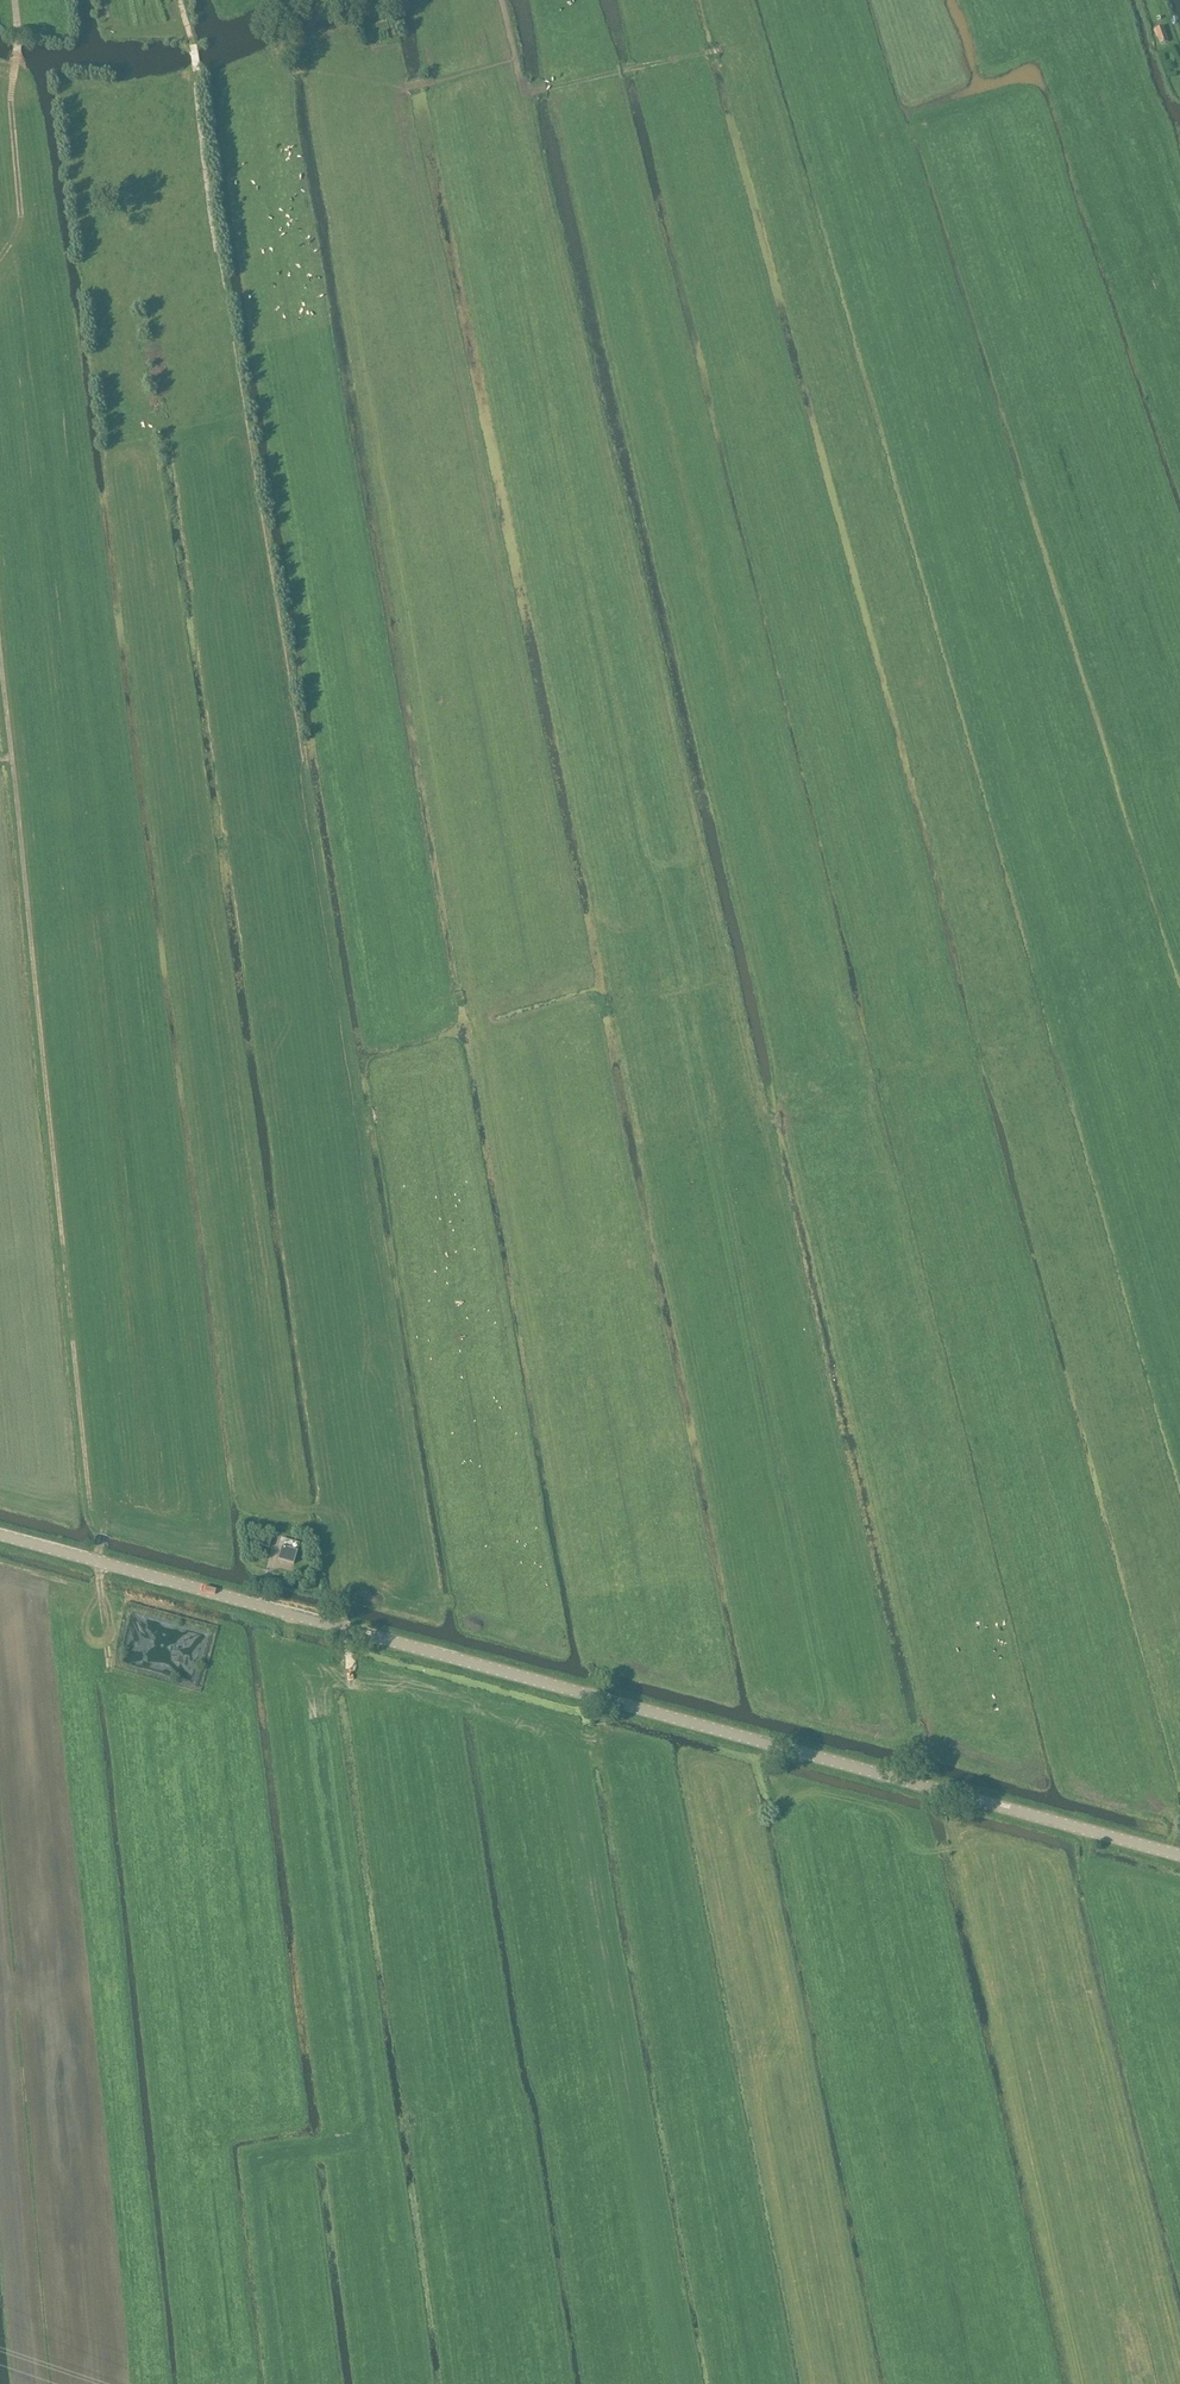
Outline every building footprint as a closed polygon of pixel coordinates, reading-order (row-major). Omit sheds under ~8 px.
[(1161,44),(1168,42),(1164,27),(1156,29),(1161,44)] [(294,1564),(300,1544),(284,1539),(278,1560),(294,1564)]
